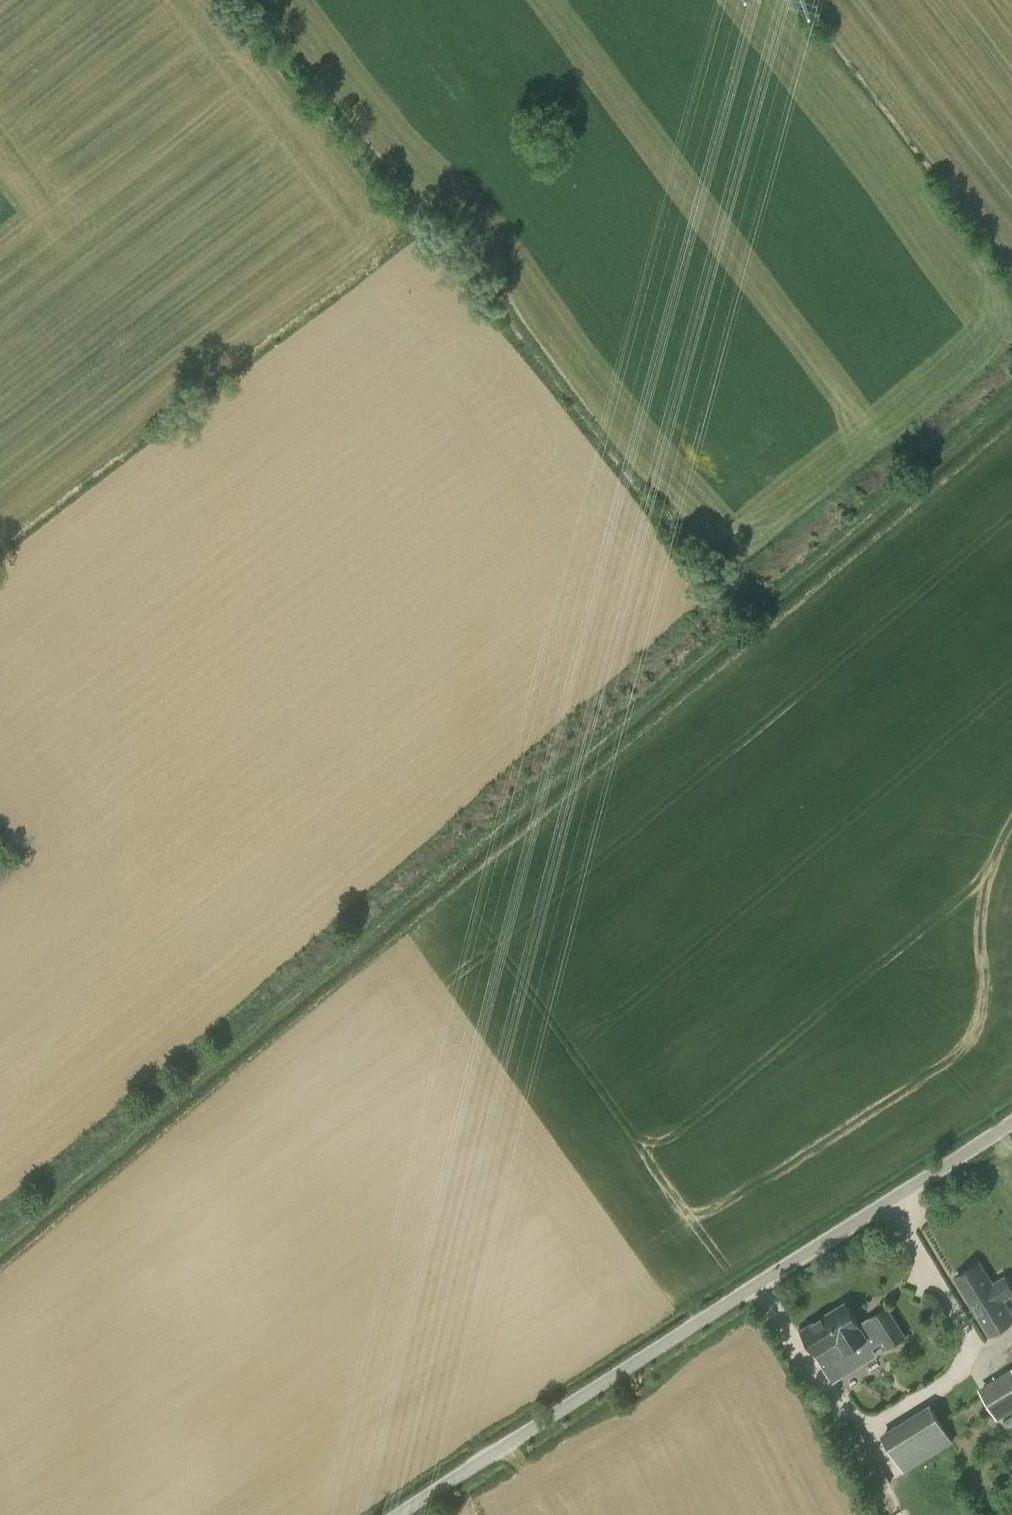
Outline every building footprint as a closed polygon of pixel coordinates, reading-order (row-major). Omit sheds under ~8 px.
[(957,1277),(987,1325),(992,1334),(1011,1322),(1011,1320),(1007,1312),(999,1298),(1011,1290),(1006,1279),(1005,1280),(992,1287),(986,1278),(977,1264),(977,1265),(967,1271),(957,1277)] [(846,1302),(831,1312),(842,1330),(836,1334),(855,1365),(858,1363),(871,1350),(864,1338),(878,1329),(870,1317),(859,1324),(846,1302)] [(887,1307),(870,1317),(878,1329),(888,1347),(905,1337),(902,1333),(887,1307)] [(831,1312),(801,1330),(803,1333),(816,1353),(829,1376),(834,1373),(852,1367),(855,1365),(836,1334),(842,1330),(831,1312)] [(883,1437),(904,1472),(953,1442),(932,1407),(883,1437)]
